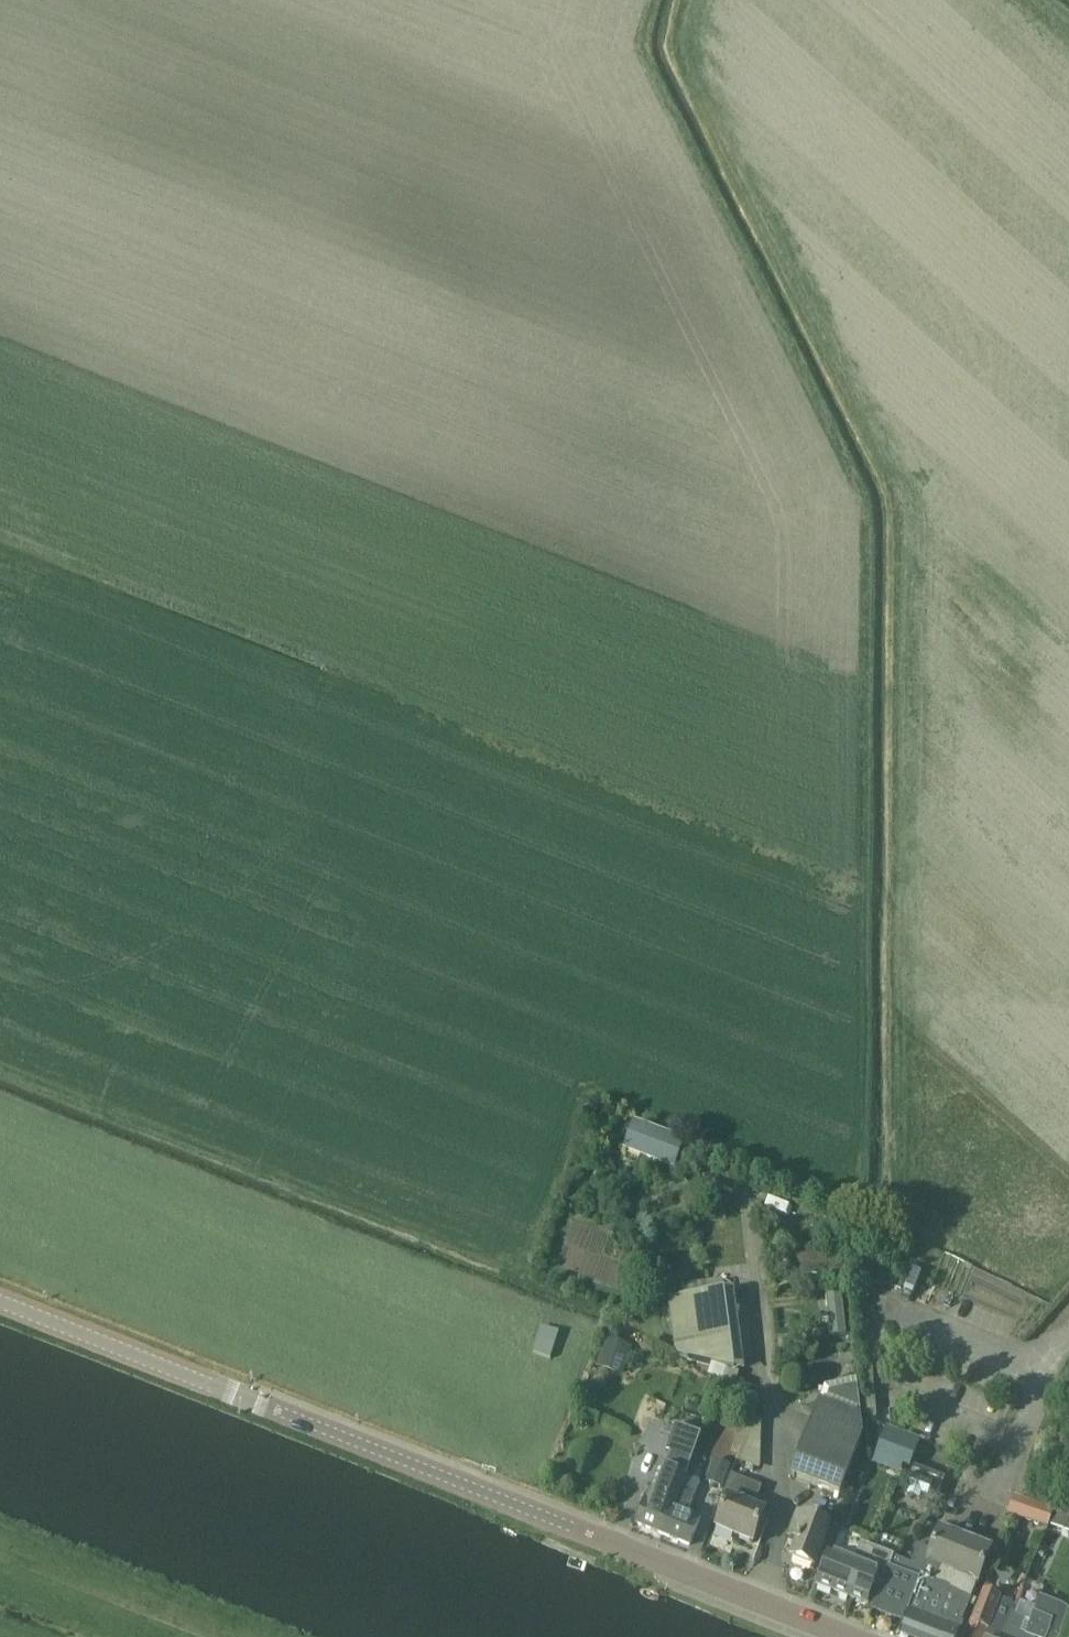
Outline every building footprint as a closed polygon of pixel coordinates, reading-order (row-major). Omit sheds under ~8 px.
[(684,1147),(633,1127),(622,1156),(674,1175),(684,1147)] [(818,1213),(764,1192),(758,1209),(768,1212),(765,1220),(783,1227),(785,1220),(812,1230),(818,1213)] [(796,1256),(797,1276),(826,1276),(828,1283),(840,1283),(839,1274),(844,1274),(842,1254),(796,1256)] [(1007,1297),(1010,1298),(1006,1307),(1030,1315),(1038,1293),(1012,1284),(1007,1297)] [(669,1299),(677,1356),(745,1376),(744,1363),(735,1290),(669,1299)] [(840,1297),(825,1299),(830,1338),(845,1336),(840,1297)] [(542,1323),(535,1351),(554,1355),(561,1328),(542,1323)] [(800,1449),(803,1450),(791,1479),(835,1495),(846,1466),(843,1465),(852,1441),(877,1449),(875,1454),(910,1468),(921,1440),(892,1429),(891,1408),(876,1409),(875,1395),(854,1397),(854,1393),(821,1396),(800,1449)] [(759,1471),(762,1424),(752,1420),(739,1454),(738,1454),(735,1462),(759,1471)] [(647,1498),(648,1498),(637,1526),(661,1535),(685,1477),(691,1463),(701,1437),(675,1427),(665,1452),(669,1453),(663,1469),(659,1467),(647,1498)] [(723,1486),(729,1468),(715,1462),(709,1481),(723,1486)] [(762,1489),(730,1476),(728,1481),(721,1497),(728,1500),(716,1532),(753,1547),(765,1515),(753,1510),(762,1489)] [(688,1514),(699,1483),(685,1477),(661,1535),(664,1536),(690,1545),(691,1546),(696,1532),(701,1519),(688,1514)] [(1048,1528),(1053,1511),(1015,1498),(1009,1515),(1048,1528)] [(1053,1526),(1068,1530),(1068,1511),(1057,1508),(1053,1526)] [(783,1537),(784,1538),(800,1544),(791,1568),(813,1576),(831,1532),(791,1517),(783,1537)] [(990,1551),(940,1531),(931,1553),(919,1549),(912,1566),(894,1559),(873,1609),(872,1611),(903,1624),(904,1624),(901,1634),(909,1636),(958,1636),(964,1624),(961,1623),(990,1551)] [(864,1568),(866,1569),(873,1551),(862,1546),(855,1563),(831,1554),(818,1587),(851,1600),(864,1568)] [(873,1609),(894,1559),(873,1551),(866,1569),(864,1568),(851,1600),(873,1609)] [(1068,1614),(1068,1610),(1040,1598),(1035,1609),(1019,1603),(1016,1612),(1013,1611),(1003,1636),(1060,1636),(1068,1614)] [(1013,1611),(1009,1609),(1011,1604),(1000,1599),(988,1629),(978,1625),(974,1636),(1003,1636),(1013,1611)]
